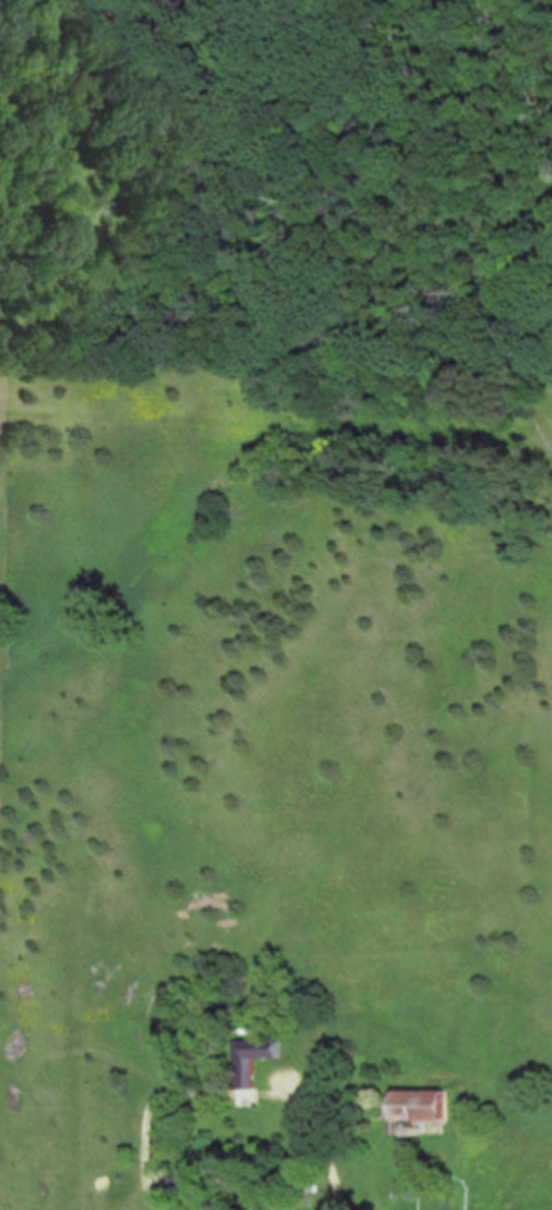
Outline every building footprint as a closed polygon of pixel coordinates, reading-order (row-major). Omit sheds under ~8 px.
[(377,1010),(394,1010),(394,1002),(377,1002),(377,1010)] [(254,1107),(253,1059),(278,1058),(278,1039),(232,1040),(233,1121),(249,1121),(249,1107),(254,1107)] [(445,1091),(394,1091),(394,1121),(445,1121),(445,1091)]
